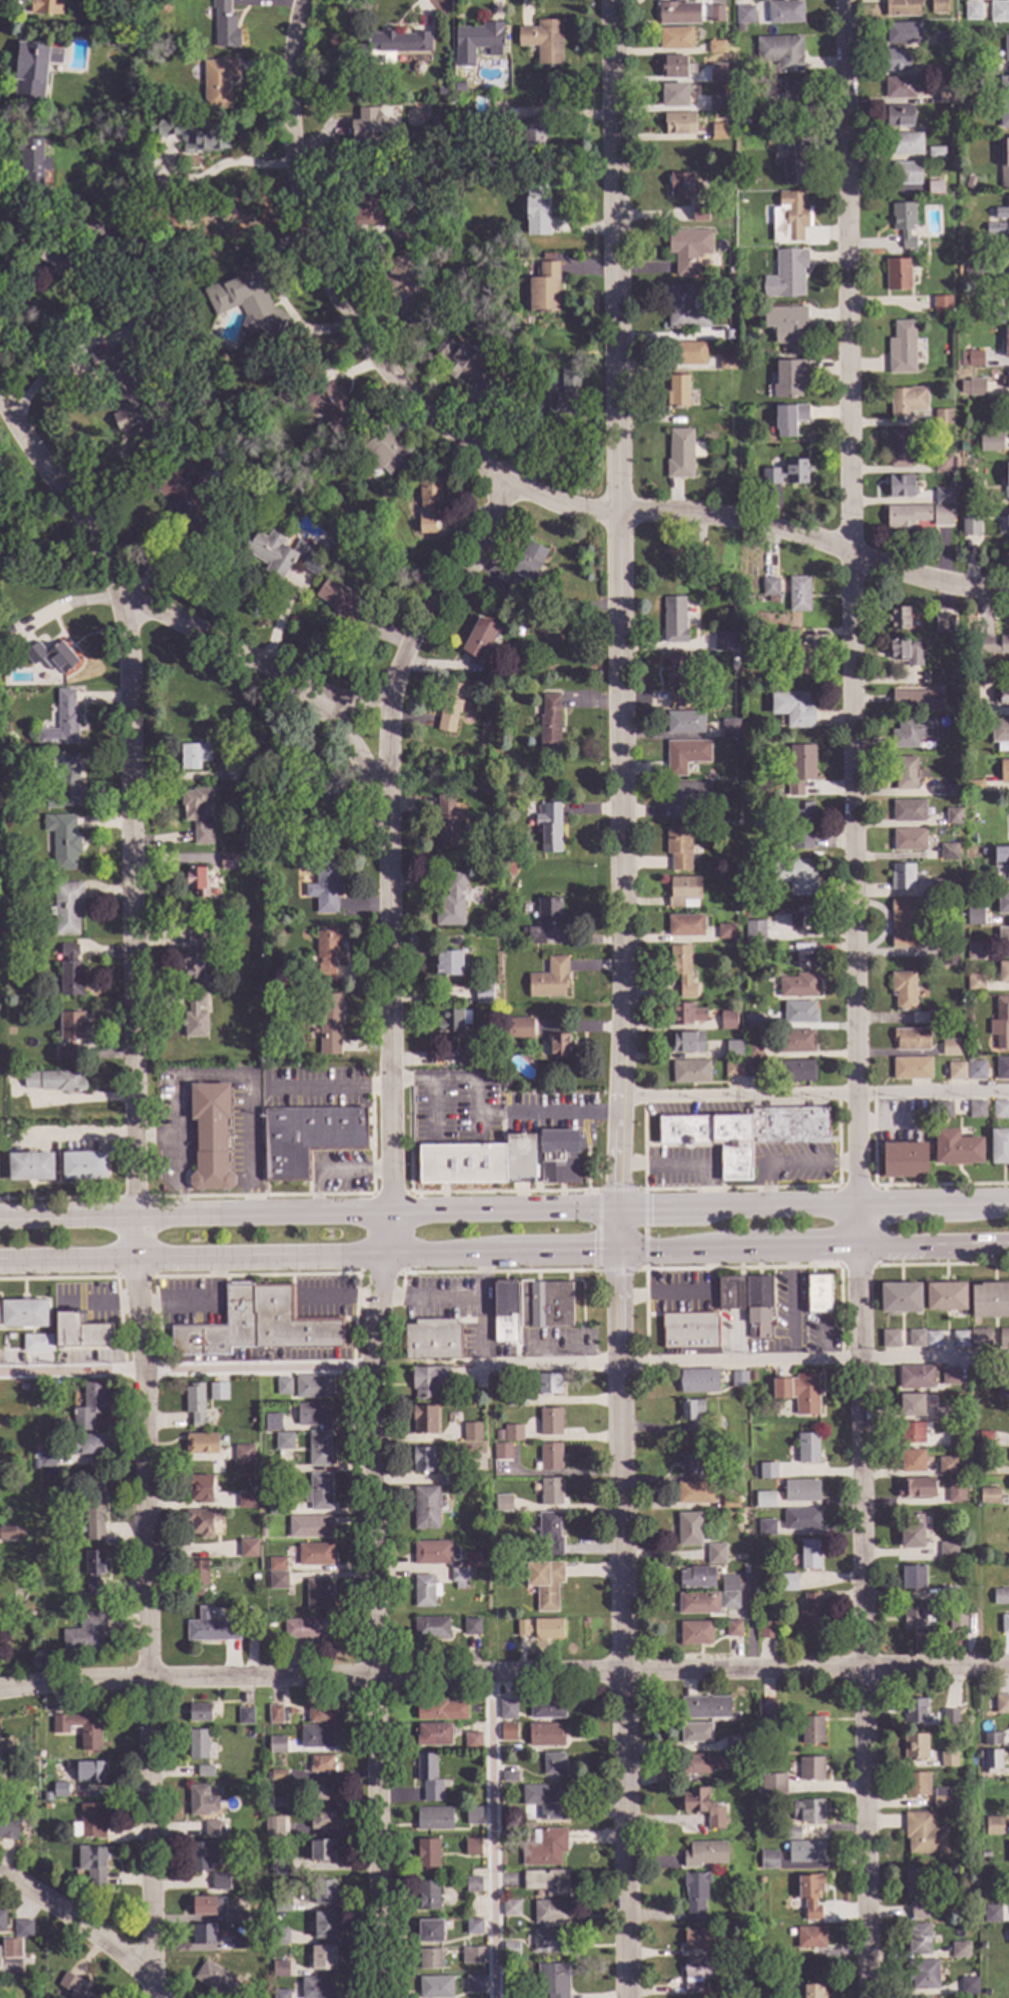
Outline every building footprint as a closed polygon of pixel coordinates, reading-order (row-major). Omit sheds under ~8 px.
[(29,15),(30,0),(63,0),(61,18),(32,16),(32,15),(29,15)] [(212,10),(212,0),(228,0),(229,16),(235,16),(235,29),(239,29),(240,48),(231,49),(231,47),(215,48),(214,9),(212,10)] [(886,18),(885,0),(918,0),(919,17),(886,18)] [(931,14),(931,0),(946,0),(946,14),(931,14)] [(683,4),(699,4),(699,25),(659,26),(658,7),(657,7),(656,3),(672,3),(673,1),(683,1),(683,4)] [(803,24),(768,25),(767,3),(802,2),(803,24)] [(1007,3),(1008,3),(1008,23),(990,23),(990,2),(1007,2),(1007,3)] [(981,21),(965,21),(964,3),(981,3),(981,21)] [(723,22),(709,22),(709,7),(723,7),(723,22)] [(754,25),(736,26),(735,8),(754,7),(754,25)] [(561,65),(537,65),(537,47),(518,47),(518,28),(537,28),(537,21),(561,21),(561,65)] [(921,44),(885,45),(885,35),(886,35),(886,24),(921,23),(921,44)] [(503,28),(504,28),(504,47),(501,47),(501,57),(487,57),(487,49),(456,49),(455,28),(481,28),(481,24),(503,24),(503,28)] [(692,50),(660,51),(660,29),(692,28),(692,50)] [(397,35),(413,35),(413,34),(430,33),(430,52),(395,53),(395,57),(393,57),(393,65),(368,66),(367,35),(380,35),(380,32),(397,32),(397,35)] [(949,48),(935,48),(936,35),(949,35),(949,48)] [(802,57),(803,73),(777,74),(777,62),(757,63),(756,39),(801,37),(802,57)] [(725,54),(708,55),(708,43),(708,42),(725,41),(725,54)] [(50,46),(49,49),(63,51),(61,65),(48,64),(44,103),(13,100),(15,81),(13,81),(17,42),(50,46)] [(910,72),(885,72),(885,51),(909,50),(910,72)] [(687,65),(696,64),(696,76),(687,76),(687,79),(665,79),(664,75),(661,75),(661,64),(664,64),(664,58),(686,57),(687,65)] [(238,78),(229,78),(230,109),(204,110),(203,62),(238,61),(238,78)] [(423,67),(423,71),(420,74),(415,74),(411,71),(411,66),(415,63),(420,63),(423,67)] [(726,83),(710,83),(710,65),(726,64),(726,83)] [(995,75),(980,76),(979,64),(995,64),(995,75)] [(939,77),(924,77),(924,67),(939,66),(939,77)] [(915,99),(885,99),(885,79),(914,78),(915,99)] [(999,78),(1008,78),(1008,129),(999,129),(999,78)] [(803,102),(784,102),(784,93),(777,93),(777,98),(763,98),(763,92),(757,92),(757,87),(762,87),(762,82),(777,82),(777,88),(783,88),(783,82),(803,81),(803,102)] [(688,108),(662,108),(661,85),(688,85),(688,108)] [(955,103),(938,105),(936,87),(954,86),(955,103)] [(726,112),(709,112),(709,96),(725,96),(726,112)] [(913,128),(887,128),(886,107),(913,107),(913,128)] [(377,119),(384,119),(384,121),(392,121),(392,136),(384,136),(384,144),(370,144),(370,146),(352,146),(352,137),(351,137),(351,121),(358,121),(358,109),(377,110),(377,119)] [(505,126),(490,126),(490,112),(504,112),(505,126)] [(695,136),(665,136),(665,127),(664,127),(664,114),(695,114),(695,136)] [(544,148),(540,148),(540,155),(524,155),(523,139),(517,139),(517,132),(515,132),(515,123),(530,123),(530,118),(543,117),(544,148)] [(194,128),(207,127),(207,124),(225,123),(225,130),(230,130),(230,133),(233,133),(233,141),(227,141),(227,150),(220,150),(220,152),(195,153),(195,154),(183,155),(182,145),(185,145),(185,143),(182,143),(180,140),(179,136),(165,136),(165,138),(148,139),(148,120),(194,119),(194,128)] [(440,130),(431,130),(431,120),(440,120),(440,130)] [(726,141),(710,141),(710,130),(725,129),(726,141)] [(922,155),(888,156),(888,135),(922,134),(922,155)] [(799,153),(797,153),(797,159),(804,159),(805,173),(809,174),(809,177),(805,177),(805,185),(782,186),(782,177),(779,177),(779,159),(786,159),(785,154),(783,154),(783,139),(799,138),(799,153)] [(22,140),(42,139),(43,197),(24,198),(23,173),(21,173),(20,152),(16,152),(16,139),(22,139),(22,140)] [(999,140),(1008,140),(1008,188),(1001,189),(999,140)] [(944,160),(928,161),(928,148),(944,148),(944,160)] [(921,185),(893,186),(893,179),(892,179),(891,164),(921,163),(921,185)] [(692,184),(700,184),(700,196),(692,196),(692,199),(671,199),(671,191),(669,191),(669,174),(692,175),(692,184)] [(378,201),(383,201),(384,222),(382,224),(382,227),(353,227),(352,208),(347,208),(347,196),(352,196),(352,180),(378,180),(378,201)] [(547,199),(550,198),(551,236),(527,237),(526,182),(547,182),(547,199)] [(943,195),(928,195),(927,182),(943,182),(943,195)] [(96,205),(81,207),(80,194),(94,192),(96,205)] [(805,207),(807,207),(807,208),(811,208),(812,228),(807,228),(808,229),(802,229),(803,242),(772,242),(772,209),(779,209),(778,193),(805,192),(805,207)] [(1006,198),(1008,198),(1008,223),(1007,223),(1007,220),(995,220),(994,209),(1007,209),(1006,198)] [(915,227),(912,227),(912,231),(909,231),(909,238),(915,238),(915,242),(919,242),(919,247),(916,247),(916,250),(902,250),(901,232),(893,232),(892,205),(914,204),(915,227)] [(707,223),(692,223),(692,207),(707,206),(707,223)] [(102,235),(84,240),(80,221),(98,217),(102,235)] [(1005,236),(986,236),(986,225),(1005,225),(1005,236)] [(406,229),(413,229),(413,241),(406,241),(406,243),(391,243),(391,228),(406,228),(406,229)] [(711,256),(696,256),(696,277),(675,277),(675,255),(668,255),(668,232),(711,232),(711,256)] [(62,242),(65,241),(76,247),(71,255),(68,254),(65,259),(68,260),(70,263),(75,260),(82,272),(73,277),(71,273),(63,277),(62,275),(57,278),(49,262),(47,265),(35,258),(40,250),(38,248),(40,245),(42,245),(44,242),(51,246),(55,238),(62,242)] [(1000,239),(1008,239),(1008,262),(1005,262),(1005,249),(1000,249),(1000,239)] [(807,269),(803,269),(803,298),(763,298),(763,278),(776,278),(776,252),(806,251),(807,269)] [(420,292),(410,296),(416,310),(399,317),(392,300),(393,300),(384,277),(389,275),(384,263),(405,255),(420,292)] [(911,291),(887,292),(885,261),(910,260),(911,291)] [(982,277),(964,277),(964,276),(959,276),(959,266),(963,266),(963,262),(981,261),(982,277)] [(558,289),(561,289),(561,299),(558,299),(559,312),(529,312),(529,279),(539,279),(539,264),(558,263),(558,289)] [(261,270),(260,284),(272,308),(288,319),(274,340),(258,330),(257,330),(257,331),(242,339),(239,333),(244,318),(238,306),(215,317),(203,292),(245,271),(246,268),(254,265),(261,270)] [(692,302),(704,302),(704,310),(708,310),(709,329),(667,330),(666,287),(691,286),(692,302)] [(952,312),(933,313),(933,298),(951,297),(952,312)] [(806,345),(803,345),(803,356),(782,356),(782,345),(774,345),(774,334),(772,334),(772,328),(764,328),(763,309),(805,308),(806,345)] [(993,310),(1008,309),(1008,325),(994,326),(993,310)] [(428,321),(419,324),(416,315),(424,312),(428,321)] [(916,374),(888,375),(888,339),(894,339),(894,322),(915,322),(916,374)] [(454,345),(453,346),(457,350),(463,342),(470,348),(471,346),(477,350),(469,359),(487,374),(489,372),(500,381),(484,401),(473,392),(476,388),(470,384),(469,385),(461,378),(463,376),(459,373),(453,380),(440,370),(446,362),(443,359),(441,361),(432,353),(445,337),(454,345)] [(706,366),(668,366),(668,359),(668,343),(705,343),(706,366)] [(128,361),(125,362),(148,420),(118,432),(111,415),(117,413),(111,397),(106,399),(102,389),(107,387),(100,371),(94,374),(88,356),(121,344),(128,361)] [(982,352),(983,368),(967,368),(967,352),(982,352)] [(808,385),(801,385),(801,398),(773,399),(773,384),(776,384),(775,362),(807,361),(808,385)] [(578,390),(573,390),(573,397),(578,397),(578,415),(556,415),(556,416),(547,416),(547,400),(555,400),(555,395),(562,395),(562,370),(578,370),(578,390)] [(317,374),(328,385),(330,383),(346,400),(344,403),(354,414),(340,427),(341,428),(334,435),(322,422),(328,417),(321,411),(314,417),(302,404),(302,402),(298,397),(304,391),(301,389),(317,374)] [(689,408),(667,408),(667,393),(669,393),(669,377),(688,377),(689,408)] [(984,396),(967,396),(967,394),(959,393),(960,381),(968,382),(968,379),(984,379),(984,396)] [(525,393),(521,399),(516,395),(520,389),(525,393)] [(926,412),(911,412),(911,418),(891,418),(890,390),(926,389),(926,412)] [(808,422),(795,422),(796,438),(778,439),(778,431),(776,431),(775,408),(807,406),(808,422)] [(950,425),(934,425),(934,411),(950,411),(950,425)] [(411,456),(389,477),(381,469),(378,472),(365,459),(368,455),(362,448),(374,437),(369,432),(370,431),(379,422),(411,456)] [(693,479),(666,480),(666,461),(669,461),(669,430),(692,430),(693,479)] [(911,469),(889,469),(888,431),(910,431),(911,469)] [(1002,452),(980,453),(980,444),(986,444),(986,435),(1002,434),(1002,452)] [(952,473),(934,473),(934,457),(952,457),(952,473)] [(807,467),(810,467),(810,473),(807,473),(808,485),(786,485),(786,479),(781,479),(781,485),(763,486),(762,470),(780,469),(780,472),(786,472),(786,461),(807,460),(807,467)] [(222,497),(212,508),(219,515),(200,537),(165,507),(169,502),(155,490),(170,471),(181,480),(190,469),(222,497)] [(913,499),(889,499),(889,477),(913,476),(913,499)] [(439,488),(440,488),(441,504),(432,504),(435,534),(419,535),(418,510),(420,510),(419,479),(438,478),(439,488)] [(952,506),(935,506),(934,490),(951,490),(952,506)] [(931,522),(913,522),(913,531),(897,531),(897,530),(887,530),(887,507),(930,506),(931,522)] [(952,526),(933,526),(933,507),(951,506),(952,526)] [(980,536),(961,537),(961,517),(980,517),(980,536)] [(268,539),(271,534),(282,540),(278,546),(279,547),(280,545),(291,552),(298,540),(311,548),(302,561),(296,557),(280,582),(264,572),(267,567),(250,556),(251,555),(243,550),(250,538),(253,540),(257,533),(268,539)] [(345,543),(338,552),(334,549),(340,540),(345,543)] [(357,545),(353,552),(347,547),(352,541),(357,545)] [(547,552),(531,584),(529,583),(521,597),(504,588),(527,541),(547,552)] [(697,545),(704,545),(703,559),(688,558),(688,566),(667,565),(667,556),(666,556),(667,547),(696,549),(697,545)] [(325,561),(315,577),(300,567),(309,552),(325,561)] [(347,591),(345,594),(364,607),(360,613),(372,621),(361,637),(348,628),(351,624),(331,611),(333,608),(315,596),(327,578),(347,591)] [(809,613),(789,613),(788,578),(809,578),(809,613)] [(778,597),(762,597),(762,579),(778,579),(778,597)] [(685,630),(687,630),(687,644),(663,645),(663,598),(684,598),(685,630)] [(909,630),(890,631),(890,624),(888,624),(888,617),(890,617),(890,609),(908,608),(909,630)] [(953,631),(938,632),(937,616),(953,616),(953,631)] [(482,619),(482,620),(494,627),(495,626),(500,629),(491,646),(489,645),(480,662),(477,660),(475,663),(462,656),(464,653),(461,651),(469,635),(468,634),(477,617),(482,619)] [(800,640),(785,640),(785,630),(800,630),(800,640)] [(733,652),(716,652),(716,634),(733,634),(733,652)] [(999,638),(1008,638),(1008,654),(976,655),(976,639),(992,638),(993,643),(999,643),(999,638)] [(919,652),(921,652),(921,667),(899,667),(899,661),(890,661),(890,643),(893,643),(893,641),(908,641),(908,647),(910,647),(910,641),(919,640),(919,652)] [(78,662),(62,676),(55,667),(50,672),(40,661),(33,667),(23,655),(37,643),(47,654),(60,642),(78,662)] [(808,650),(811,650),(811,659),(809,659),(809,677),(798,677),(798,664),(793,664),(792,661),(790,661),(790,656),(792,656),(792,644),(808,644),(808,650)] [(689,686),(685,686),(685,692),(686,692),(686,704),(670,704),(670,692),(677,692),(677,686),(666,686),(666,666),(667,666),(667,658),(688,657),(689,686)] [(990,684),(970,684),(969,669),(990,669),(990,684)] [(959,682),(950,682),(949,674),(959,674),(959,682)] [(1008,679),(1008,707),(1006,707),(1006,706),(994,706),(994,697),(999,697),(999,688),(1008,688),(1008,679)] [(463,686),(463,685),(475,687),(473,702),(462,700),(459,715),(457,714),(453,735),(436,732),(445,682),(463,686)] [(74,712),(78,712),(78,745),(37,745),(37,731),(57,730),(57,691),(74,691),(74,712)] [(944,712),(907,712),(907,707),(892,707),(892,693),(944,692),(944,712)] [(809,707),(812,707),(815,718),(813,730),(786,730),(786,716),(770,716),(770,693),(808,693),(809,707)] [(560,752),(539,752),(539,717),(542,717),(542,696),(559,696),(560,752)] [(703,735),(666,735),(666,713),(703,713),(703,735)] [(934,741),(918,741),(917,749),(890,749),(891,731),(898,731),(898,718),(935,719),(934,741)] [(738,740),(721,740),(721,721),(738,721),(738,740)] [(991,722),(1008,722),(1008,756),(1008,752),(997,752),(997,744),(991,744),(991,722)] [(710,763),(685,764),(686,778),(667,778),(666,742),(710,742),(710,763)] [(210,762),(200,763),(200,770),(182,771),(181,745),(209,745),(210,762)] [(814,782),(809,782),(809,785),(805,785),(805,782),(803,782),(803,797),(788,797),(788,782),(784,782),(783,769),(789,769),(789,747),(814,747),(814,782)] [(79,807),(62,807),(62,809),(45,809),(45,794),(56,794),(56,787),(59,787),(59,780),(55,780),(55,771),(61,771),(61,759),(78,758),(79,807)] [(917,771),(927,771),(928,780),(917,780),(917,791),(895,791),(895,777),(892,777),(892,759),(916,758),(917,771)] [(999,762),(1008,762),(1008,785),(1000,785),(999,762)] [(983,793),(966,794),(966,783),(983,782),(983,793)] [(710,807),(686,808),(686,821),(668,821),(668,799),(669,798),(669,785),(710,784),(710,807)] [(961,799),(943,799),(943,786),(960,786),(961,799)] [(215,804),(208,804),(208,808),(203,808),(203,818),(211,818),(211,826),(212,826),(212,846),(193,846),(193,822),(184,822),(184,810),(181,810),(180,793),(192,792),(192,789),(215,789),(215,804)] [(455,817),(458,817),(458,849),(437,850),(437,797),(454,797),(455,817)] [(924,823),(892,823),(892,815),(891,815),(891,811),(892,811),(892,802),(924,801),(924,823)] [(814,812),(814,824),(804,825),(804,830),(793,830),(792,803),(814,803),(814,812)] [(560,854),(540,854),(540,828),(535,828),(535,816),(537,816),(537,806),(543,806),(543,804),(560,804),(560,854)] [(962,826),(946,826),(945,809),(961,809),(962,826)] [(75,835),(80,835),(80,855),(75,855),(76,871),(53,872),(53,831),(44,831),(44,817),(75,817),(75,835)] [(690,847),(692,847),(692,857),(690,857),(690,873),(671,872),(671,855),(666,855),(666,828),(690,829),(690,847)] [(925,852),(893,852),(893,831),(925,830),(925,852)] [(808,836),(808,848),(792,849),(792,836),(808,836)] [(276,842),(270,848),(264,842),(270,837),(276,842)] [(957,861),(939,861),(939,845),(957,845),(957,861)] [(993,849),(1008,849),(1008,885),(1007,885),(1007,869),(993,869),(993,849)] [(236,854),(236,871),(220,871),(220,854),(236,854)] [(337,876),(340,876),(341,897),(337,897),(337,914),(316,915),(315,899),(304,899),(304,885),(315,885),(315,874),(304,874),(304,861),(337,860),(337,876)] [(811,874),(815,874),(817,886),(816,897),(789,898),(789,883),(771,884),(771,861),(810,860),(811,874)] [(914,891),(891,891),(890,873),(892,873),(892,866),(914,865),(914,891)] [(205,891),(187,891),(187,883),(183,883),(183,876),(186,876),(186,869),(206,869),(205,891)] [(465,893),(461,893),(461,897),(463,897),(463,927),(435,927),(435,906),(440,906),(440,897),(447,897),(447,893),(446,893),(446,874),(464,874),(465,893)] [(701,901),(698,901),(698,909),(668,909),(668,899),(670,899),(670,879),(700,878),(701,901)] [(947,898),(931,898),(930,881),(947,881),(947,898)] [(976,887),(972,891),(967,886),(971,882),(976,887)] [(82,920),(79,920),(79,936),(54,937),(54,917),(49,917),(49,908),(54,908),(54,885),(82,884),(82,920)] [(997,894),(1008,894),(1008,915),(997,915),(997,894)] [(561,918),(558,918),(559,925),(551,925),(551,932),(543,932),(543,945),(527,945),(527,935),(521,935),(521,929),(539,929),(539,925),(537,925),(537,900),(561,900),(561,918)] [(921,949),(892,950),(891,901),(921,901),(921,949)] [(814,920),(812,920),(812,930),(791,930),(791,929),(790,929),(789,907),(791,907),(791,906),(814,906),(814,920)] [(982,910),(983,927),(966,927),(966,910),(982,910)] [(703,937),(668,938),(667,917),(703,917),(703,937)] [(734,940),(717,940),(717,925),(734,925),(734,940)] [(765,944),(745,944),(745,926),(765,926),(765,944)] [(997,929),(1008,929),(1008,950),(998,950),(997,929)] [(210,947),(203,947),(203,952),(216,952),(216,980),(203,980),(203,984),(193,984),(193,980),(183,980),(183,953),(194,953),(194,947),(188,947),(188,931),(210,931),(210,947)] [(340,948),(338,948),(338,959),(333,959),(333,964),(335,964),(335,982),(317,982),(316,932),(335,932),(335,931),(340,931),(340,948)] [(78,956),(76,956),(76,962),(81,962),(81,970),(83,970),(84,982),(86,982),(86,995),(84,995),(84,997),(60,997),(60,963),(66,963),(66,957),(60,957),(60,945),(78,945),(78,956)] [(814,962),(816,962),(817,969),(810,969),(810,971),(800,971),(800,969),(797,969),(796,954),(793,954),(793,945),(814,945),(814,962)] [(983,945),(984,962),(967,962),(966,945),(983,945)] [(690,985),(696,985),(696,986),(698,986),(699,997),(697,997),(697,999),(679,1000),(679,976),(673,977),(673,978),(669,978),(669,958),(669,947),(690,947),(690,985)] [(462,977),(435,977),(435,967),(437,967),(436,952),(461,952),(462,977)] [(568,990),(565,990),(565,998),(528,998),(528,975),(547,975),(547,958),(567,958),(568,990)] [(998,963),(1008,963),(1008,985),(998,985),(998,963)] [(817,998),(779,999),(779,979),(796,979),(796,974),(817,974),(817,998)] [(915,1012),(895,1013),(895,997),(891,997),(891,974),(915,974),(915,1012)] [(984,993),(966,993),(966,976),(983,976),(984,993)] [(492,1004),(475,1004),(475,986),(492,986),(492,1004)] [(342,1026),(340,1026),(340,1056),(320,1056),(319,995),(342,995),(342,1026)] [(206,1008),(198,1008),(199,1013),(206,1013),(206,1038),(184,1039),(184,1013),(189,1013),(189,997),(206,996),(206,1008)] [(995,999),(1008,998),(1008,1051),(996,1051),(996,1036),(989,1036),(989,1022),(995,1022),(995,999)] [(815,1011),(817,1011),(817,1024),(784,1025),(784,1003),(815,1003),(815,1011)] [(692,1026),(670,1027),(670,1005),(692,1004),(692,1026)] [(463,1013),(469,1013),(470,1025),(463,1025),(463,1034),(451,1035),(451,1034),(437,1033),(437,1021),(441,1021),(441,1011),(463,1011),(463,1013)] [(943,1028),(927,1028),(927,1011),(942,1011),(943,1028)] [(736,1031),(720,1031),(720,1013),(736,1012),(736,1031)] [(84,1023),(87,1023),(87,1031),(84,1031),(84,1040),(73,1040),(73,1048),(75,1048),(75,1061),(58,1061),(58,1046),(67,1046),(67,1040),(60,1040),(60,1014),(84,1014),(84,1023)] [(760,1031),(744,1032),(743,1016),(760,1016),(760,1031)] [(532,1038),(506,1039),(505,1019),(531,1018),(532,1038)] [(598,1023),(575,1023),(575,1033),(598,1034),(598,1023)] [(929,1052),(896,1052),(896,1043),(893,1043),(893,1031),(929,1030),(929,1052)] [(814,1054),(777,1055),(777,1031),(814,1031),(814,1054)] [(703,1054),(673,1054),(672,1033),(703,1033),(703,1054)] [(569,1042),(571,1042),(571,1049),(569,1049),(569,1058),(549,1059),(549,1044),(546,1041),(546,1038),(549,1036),(569,1035),(569,1042)] [(958,1057),(942,1057),(942,1041),(958,1041),(958,1057)] [(742,1060),(726,1060),(726,1042),(742,1042),(742,1060)] [(761,1060),(745,1060),(745,1044),(761,1044),(761,1060)] [(475,1068),(457,1068),(457,1053),(475,1052),(475,1068)] [(931,1081),(893,1081),(892,1059),(931,1059),(931,1081)] [(996,1059),(1008,1059),(1008,1081),(996,1081),(996,1059)] [(743,1078),(725,1078),(724,1061),(742,1061),(743,1078)] [(759,1078),(744,1078),(744,1061),(759,1061),(759,1078)] [(709,1085),(673,1085),(672,1062),(709,1062),(709,1085)] [(815,1083),(779,1083),(778,1062),(814,1062),(815,1083)] [(965,1082),(947,1082),(947,1064),(965,1064),(965,1082)] [(987,1083),(967,1083),(967,1067),(987,1066),(987,1083)] [(80,1077),(82,1077),(82,1082),(84,1082),(84,1093),(72,1093),(72,1094),(65,1095),(65,1092),(57,1092),(57,1091),(40,1091),(40,1089),(23,1089),(23,1073),(80,1073),(80,1077)] [(230,1119),(226,1119),(226,1169),(234,1176),(234,1185),(228,1190),(194,1190),(188,1185),(188,1177),(196,1169),(196,1119),(191,1119),(190,1084),(230,1083),(230,1119)] [(985,1119),(968,1119),(968,1102),(984,1102),(985,1119)] [(1008,1119),(993,1120),(992,1103),(1008,1102),(1008,1119)] [(751,1109),(827,1108),(827,1132),(830,1132),(830,1142),(755,1144),(755,1138),(751,1138),(751,1169),(750,1169),(750,1179),(721,1180),(720,1144),(660,1145),(660,1116),(745,1115),(745,1106),(751,1106),(751,1109)] [(265,1110),(366,1109),(366,1149),(309,1150),(309,1181),(266,1182),(265,1110)] [(959,1139),(982,1138),(983,1164),(970,1164),(970,1166),(945,1166),(945,1165),(935,1165),(934,1131),(959,1130),(959,1139)] [(579,1144),(578,1155),(580,1155),(580,1185),(540,1186),(540,1182),(541,1182),(541,1155),(540,1155),(539,1144),(540,1132),(577,1131),(579,1144)] [(990,1131),(1008,1131),(1008,1167),(1000,1167),(1000,1165),(990,1165),(990,1131)] [(535,1134),(536,1183),(420,1184),(420,1145),(507,1144),(506,1134),(535,1134)] [(926,1145),(927,1179),(883,1179),(882,1145),(926,1145)] [(89,1152),(108,1152),(108,1179),(63,1180),(63,1152),(82,1152),(82,1150),(89,1150),(89,1152)] [(35,1152),(54,1152),(54,1180),(9,1180),(9,1153),(28,1153),(28,1151),(35,1151),(35,1152)] [(830,1313),(807,1313),(807,1277),(829,1276),(830,1313)] [(772,1311),(769,1311),(770,1339),(748,1340),(748,1323),(746,1323),(746,1310),(719,1311),(718,1279),(728,1279),(728,1278),(771,1277),(772,1311)] [(517,1315),(510,1315),(510,1318),(494,1318),(493,1284),(496,1283),(496,1281),(517,1281),(517,1315)] [(540,1283),(571,1283),(572,1327),(519,1328),(519,1281),(540,1281),(540,1283)] [(966,1320),(949,1320),(949,1312),(926,1312),(926,1284),(966,1284),(966,1320)] [(1007,1286),(1008,1286),(1008,1318),(998,1318),(998,1320),(991,1320),(991,1318),(971,1319),(971,1286),(980,1287),(980,1285),(1007,1284),(1007,1286)] [(293,1319),(342,1318),(342,1348),(229,1349),(229,1356),(171,1356),(170,1327),(225,1327),(225,1285),(252,1285),(252,1286),(292,1286),(293,1319)] [(921,1313),(899,1314),(899,1317),(889,1318),(889,1314),(881,1314),(880,1285),(920,1285),(921,1313)] [(26,1301),(46,1301),(47,1328),(30,1328),(31,1331),(20,1331),(20,1328),(1,1328),(1,1302),(18,1301),(18,1300),(26,1300),(26,1301)] [(79,1314),(83,1314),(83,1325),(111,1324),(112,1347),(55,1348),(55,1313),(79,1313),(79,1314)] [(714,1317),(717,1317),(718,1349),(663,1349),(662,1315),(714,1315),(714,1317)] [(455,1324),(460,1324),(460,1359),(404,1360),(404,1325),(414,1325),(414,1321),(455,1320),(455,1324)] [(990,1349),(971,1349),(970,1331),(989,1330),(990,1349)] [(999,1330),(1008,1330),(1008,1349),(999,1349),(999,1330)] [(924,1348),(908,1349),(908,1331),(924,1331),(924,1348)] [(899,1349),(882,1349),(882,1332),(898,1332),(899,1349)] [(968,1349),(953,1349),(952,1332),(968,1332),(968,1349)] [(941,1349),(926,1350),(925,1333),(940,1333),(941,1349)] [(53,1335),(22,1335),(23,1353),(53,1352),(53,1335)] [(510,1352),(493,1353),(493,1336),(510,1336),(510,1352)] [(449,1385),(436,1386),(436,1399),(428,1399),(428,1400),(414,1400),(414,1390),(412,1390),(411,1367),(449,1367),(449,1385)] [(934,1389),(900,1390),(899,1368),(933,1367),(934,1389)] [(959,1386),(942,1386),(942,1369),(958,1369),(959,1386)] [(718,1394),(681,1394),(680,1371),(717,1370),(718,1394)] [(747,1388),(731,1389),(731,1373),(747,1373),(747,1388)] [(560,1394),(550,1394),(550,1397),(540,1397),(540,1395),(537,1395),(537,1374),(560,1374),(560,1394)] [(819,1415),(795,1416),(795,1399),(772,1399),(772,1380),(795,1379),(795,1375),(818,1375),(819,1415)] [(330,1399),(295,1399),(295,1377),(330,1376),(330,1399)] [(291,1396),(276,1396),(275,1379),(291,1379),(291,1396)] [(104,1402),(106,1402),(106,1414),(92,1414),(93,1432),(73,1432),(72,1409),(84,1409),(84,1384),(103,1384),(104,1402)] [(227,1401),(209,1401),(209,1384),(227,1384),(227,1401)] [(997,1384),(1008,1384),(1008,1398),(997,1399),(997,1384)] [(204,1420),(207,1423),(207,1429),(191,1429),(191,1414),(185,1414),(185,1388),(189,1388),(189,1385),(203,1385),(204,1420)] [(524,1391),(524,1407),(507,1407),(507,1391),(524,1391)] [(924,1418),(900,1418),(900,1396),(924,1396),(924,1418)] [(703,1404),(705,1403),(705,1411),(703,1411),(703,1414),(697,1414),(698,1424),(705,1423),(705,1435),(691,1436),(691,1424),(693,1423),(693,1421),(682,1422),(681,1402),(703,1401),(703,1404)] [(330,1426),(297,1427),(297,1422),(296,1422),(296,1410),(297,1410),(297,1405),(329,1404),(330,1426)] [(437,1435),(428,1435),(428,1437),(423,1437),(423,1435),(414,1435),(414,1421),(412,1421),(411,1407),(436,1406),(437,1435)] [(948,1421),(931,1421),(931,1409),(948,1408),(948,1421)] [(561,1436),(540,1436),(539,1409),(561,1409),(561,1436)] [(281,1431),(264,1432),(264,1415),(280,1415),(281,1431)] [(481,1442),(464,1442),(463,1423),(480,1423),(481,1442)] [(924,1444),(900,1445),(900,1424),(924,1424),(924,1444)] [(523,1442),(504,1442),(503,1426),(522,1425),(523,1442)] [(993,1448),(978,1448),(978,1433),(993,1432),(993,1448)] [(330,1467),(327,1467),(327,1469),(308,1469),(308,1433),(330,1433),(330,1467)] [(293,1450),(275,1450),(275,1434),(293,1434),(293,1450)] [(818,1465),(798,1464),(797,1435),(818,1434),(818,1465)] [(218,1454),(186,1455),(186,1435),(217,1435),(218,1454)] [(103,1456),(71,1456),(71,1436),(103,1436),(103,1456)] [(511,1444),(511,1460),(494,1461),(494,1444),(511,1444)] [(561,1471),(540,1472),(539,1444),(560,1444),(561,1471)] [(252,1465),(234,1465),(234,1447),(252,1446),(252,1465)] [(433,1455),(442,1455),(442,1468),(433,1468),(433,1473),(426,1473),(426,1475),(421,1476),(421,1473),(414,1473),(414,1465),(413,1465),(413,1448),(433,1448),(433,1455)] [(924,1473),(901,1473),(900,1451),(924,1451),(924,1473)] [(55,1453),(55,1467),(40,1467),(40,1453),(55,1453)] [(699,1476),(681,1476),(681,1469),(678,1469),(678,1463),(681,1463),(680,1457),(699,1456),(699,1476)] [(956,1475),(938,1476),(938,1459),(955,1459),(956,1475)] [(776,1465),(776,1480),(759,1480),(759,1465),(776,1465)] [(995,1475),(980,1476),(980,1465),(994,1465),(995,1475)] [(454,1484),(438,1484),(438,1472),(454,1472),(454,1484)] [(331,1511),(310,1511),(310,1504),(304,1504),(304,1490),(309,1490),(309,1474),(331,1474),(331,1511)] [(212,1504),(200,1505),(200,1502),(190,1502),(190,1487),(185,1487),(185,1477),(211,1477),(212,1504)] [(562,1506),(540,1507),(540,1479),(561,1479),(562,1506)] [(935,1499),(898,1499),(898,1491),(901,1491),(900,1480),(934,1479),(935,1499)] [(963,1504),(948,1504),(947,1481),(963,1480),(963,1504)] [(819,1502),(784,1502),(784,1481),(818,1481),(819,1502)] [(713,1504),(677,1505),(677,1483),(713,1482),(713,1504)] [(104,1493),(107,1493),(107,1499),(104,1499),(104,1513),(103,1513),(103,1541),(86,1541),(86,1513),(84,1514),(84,1484),(104,1484),(104,1493)] [(439,1530),(414,1530),(413,1488),(438,1487),(439,1530)] [(998,1505),(980,1505),(980,1489),(998,1489),(998,1505)] [(257,1509),(238,1509),(237,1494),(257,1493),(257,1509)] [(774,1509),(756,1509),(755,1493),(774,1493),(774,1509)] [(511,1512),(495,1512),(495,1496),(511,1495),(511,1512)] [(739,1508),(739,1496),(723,1495),(722,1508),(739,1508)] [(285,1516),(268,1516),(267,1497),(285,1497),(285,1516)] [(820,1530),(784,1530),(784,1510),(820,1509),(820,1530)] [(219,1520),(213,1520),(213,1539),(200,1539),(200,1535),(186,1535),(186,1511),(219,1511),(219,1520)] [(559,1538),(562,1538),(562,1557),(544,1557),(544,1546),(549,1546),(549,1540),(539,1541),(538,1513),(559,1513),(559,1538)] [(701,1547),(678,1547),(677,1514),(700,1514),(701,1547)] [(924,1549),(900,1549),(900,1526),(907,1526),(907,1516),(923,1516),(924,1549)] [(332,1538),(288,1539),(288,1517),(331,1517),(332,1538)] [(775,1536),(758,1537),(758,1521),(775,1521),(775,1536)] [(20,1539),(0,1542),(0,1529),(14,1527),(14,1529),(22,1528),(23,1537),(20,1538),(20,1539)] [(258,1558),(240,1559),(240,1541),(258,1540),(258,1558)] [(819,1548),(820,1548),(820,1559),(819,1559),(819,1570),(801,1570),(800,1541),(819,1541),(819,1548)] [(450,1565),(414,1566),(414,1542),(450,1542),(450,1565)] [(956,1561),(939,1561),(939,1544),(956,1544),(956,1561)] [(332,1566),(298,1566),(298,1545),(332,1545),(332,1566)] [(725,1565),(707,1565),(707,1545),(725,1545),(725,1565)] [(103,1576),(98,1576),(98,1582),(101,1582),(101,1596),(85,1597),(85,1582),(90,1582),(90,1576),(85,1576),(85,1552),(103,1551),(103,1576)] [(481,1569),(465,1569),(464,1553),(481,1553),(481,1569)] [(285,1572),(268,1572),(268,1559),(285,1559),(285,1572)] [(207,1587),(202,1587),(202,1597),(189,1597),(189,1562),(207,1562),(207,1587)] [(563,1584),(557,1584),(557,1613),(536,1613),(536,1588),(526,1588),(526,1564),(563,1563),(563,1584)] [(926,1590),(902,1590),(902,1568),(925,1567),(926,1590)] [(714,1588),(680,1589),(679,1573),(683,1573),(683,1570),(690,1570),(690,1569),(714,1568),(714,1588)] [(473,1581),(469,1581),(469,1583),(467,1583),(467,1590),(455,1590),(454,1583),(451,1583),(451,1570),(473,1569),(473,1581)] [(287,1590),(269,1590),(269,1574),(287,1574),(287,1590)] [(797,1592),(778,1592),(778,1575),(796,1575),(797,1592)] [(433,1584),(440,1584),(440,1598),(433,1598),(433,1608),(414,1608),(414,1606),(413,1606),(413,1600),(414,1600),(414,1576),(433,1576),(433,1584)] [(737,1578),(737,1593),(721,1593),(721,1577),(737,1578)] [(327,1580),(327,1590),(333,1590),(333,1610),(306,1610),(306,1580),(327,1580)] [(992,1590),(1008,1590),(1008,1605),(992,1605),(992,1590)] [(718,1614),(679,1615),(678,1595),(718,1594),(718,1614)] [(738,1610),(721,1610),(721,1594),(738,1594),(738,1610)] [(821,1635),(800,1636),(800,1623),(796,1623),(796,1617),(800,1616),(800,1613),(804,1613),(804,1594),(820,1594),(821,1635)] [(210,1621),(218,1621),(218,1624),(222,1624),(222,1618),(236,1618),(236,1624),(238,1624),(239,1641),(186,1642),(186,1622),(198,1622),(198,1608),(210,1607),(210,1621)] [(927,1631),(903,1632),(903,1610),(926,1609),(927,1631)] [(106,1638),(100,1638),(101,1650),(62,1651),(62,1631),(79,1631),(79,1614),(106,1613),(106,1638)] [(1002,1613),(1008,1613),(1008,1634),(1001,1634),(1000,1616),(1002,1616),(1002,1613)] [(966,1631),(949,1631),(949,1616),(965,1616),(966,1631)] [(448,1639),(432,1639),(432,1641),(425,1641),(425,1639),(414,1639),(414,1619),(448,1618),(448,1639)] [(333,1640),(284,1640),(284,1620),(332,1619),(333,1640)] [(480,1636),(463,1637),(463,1619),(480,1619),(480,1636)] [(562,1640),(534,1640),(533,1634),(528,1634),(528,1637),(517,1637),(516,1621),(527,1621),(527,1626),(533,1626),(533,1620),(562,1620),(562,1640)] [(711,1645),(680,1645),(680,1623),(711,1622),(711,1645)] [(741,1638),(726,1638),(726,1623),(741,1622),(741,1638)] [(776,1639),(758,1640),(757,1623),(776,1623),(776,1639)] [(710,1698),(730,1698),(730,1719),(681,1720),(680,1699),(705,1698),(705,1696),(710,1696),(710,1698)] [(995,1696),(1008,1696),(1008,1714),(995,1715),(995,1696)] [(565,1719),(530,1720),(529,1699),(564,1699),(565,1719)] [(517,1717),(499,1717),(499,1700),(517,1700),(517,1717)] [(927,1725),(903,1726),(903,1701),(926,1700),(927,1725)] [(334,1724),(307,1724),(307,1703),(334,1702),(334,1724)] [(445,1703),(466,1703),(467,1720),(416,1721),(416,1708),(419,1708),(419,1702),(445,1702),(445,1703)] [(775,1722),(759,1723),(759,1704),(775,1704),(775,1722)] [(211,1722),(189,1722),(189,1705),(211,1705),(211,1722)] [(281,1724),(268,1724),(268,1706),(281,1706),(281,1724)] [(252,1725),(237,1725),(237,1709),(252,1709),(252,1725)] [(958,1727),(943,1727),(942,1711),(957,1711),(958,1727)] [(103,1732),(100,1732),(100,1752),(80,1752),(80,1728),(68,1728),(68,1735),(52,1735),(52,1716),(102,1715),(103,1732)] [(823,1745),(801,1745),(801,1725),(800,1725),(800,1720),(801,1720),(801,1718),(822,1717),(823,1745)] [(451,1746),(416,1747),(416,1737),(418,1737),(418,1725),(451,1724),(451,1746)] [(516,1741),(500,1742),(500,1724),(516,1724),(516,1741)] [(561,1736),(564,1736),(564,1747),(529,1748),(528,1725),(561,1724),(561,1736)] [(711,1743),(681,1744),(680,1725),(711,1724),(711,1743)] [(335,1749),(300,1749),(300,1727),(334,1726),(335,1749)] [(208,1760),(189,1760),(189,1731),(208,1731),(208,1760)] [(481,1750),(464,1750),(464,1733),(481,1733),(481,1750)] [(1001,1745),(983,1746),(983,1734),(1001,1734),(1001,1745)] [(927,1752),(931,1752),(931,1759),(922,1760),(922,1763),(913,1763),(913,1759),(903,1760),(903,1736),(927,1735),(927,1752)] [(745,1753),(725,1754),(725,1737),(745,1736),(745,1753)] [(285,1754),(268,1754),(268,1738),(285,1738),(285,1754)] [(1000,1770),(994,1771),(994,1774),(984,1775),(984,1770),(983,1770),(982,1752),(1000,1751),(1000,1770)] [(957,1768),(940,1768),(940,1753),(957,1752),(957,1768)] [(435,1781),(441,1781),(442,1803),(424,1803),(423,1782),(417,1782),(416,1754),(435,1754),(435,1781)] [(565,1775),(543,1776),(543,1754),(564,1754),(565,1775)] [(711,1759),(723,1758),(723,1771),(711,1771),(711,1775),(696,1775),(696,1777),(691,1777),(691,1775),(682,1775),(682,1767),(679,1767),(679,1757),(681,1757),(681,1756),(711,1756),(711,1759)] [(332,1764),(333,1764),(333,1773),(309,1773),(309,1767),(310,1767),(310,1757),(332,1757),(332,1764)] [(823,1780),(799,1781),(799,1758),(823,1757),(823,1780)] [(102,1772),(103,1772),(103,1783),(76,1783),(76,1781),(74,1781),(74,1775),(76,1775),(76,1763),(102,1763),(102,1772)] [(26,1781),(9,1781),(9,1767),(26,1767),(26,1781)] [(212,1778),(197,1778),(197,1768),(212,1767),(212,1778)] [(286,1781),(270,1782),(270,1771),(286,1771),(286,1781)] [(518,1782),(502,1783),(502,1773),(517,1772),(518,1782)] [(786,1795),(761,1796),(761,1775),(785,1774),(786,1795)] [(929,1797),(905,1797),(904,1775),(929,1775),(929,1797)] [(68,1798),(53,1798),(53,1784),(68,1784),(68,1798)] [(333,1792),(334,1792),(334,1801),(310,1802),(310,1795),(311,1795),(311,1786),(333,1785),(333,1792)] [(560,1798),(566,1798),(566,1821),(539,1822),(539,1806),(522,1806),(522,1786),(559,1785),(560,1798)] [(208,1798),(218,1798),(218,1814),(208,1814),(208,1817),(189,1817),(189,1787),(208,1786),(208,1798)] [(707,1804),(715,1803),(716,1807),(723,1807),(724,1819),(727,1819),(727,1825),(724,1825),(724,1830),(707,1831),(707,1814),(699,1814),(699,1816),(694,1816),(694,1814),(682,1814),(682,1799),(680,1799),(680,1795),(688,1795),(688,1789),(707,1789),(707,1804)] [(948,1809),(933,1809),(933,1798),(934,1798),(934,1790),(948,1789),(948,1809)] [(51,1803),(41,1803),(41,1794),(51,1793),(51,1803)] [(286,1809),(265,1809),(265,1801),(271,1801),(271,1798),(286,1798),(286,1809)] [(824,1823),(815,1824),(815,1827),(810,1827),(809,1824),(800,1824),(800,1820),(792,1820),(792,1803),(799,1803),(799,1801),(823,1801),(824,1823)] [(100,1816),(101,1816),(101,1824),(105,1824),(105,1841),(100,1841),(100,1839),(80,1839),(80,1837),(71,1837),(71,1824),(80,1824),(80,1805),(100,1805),(100,1816)] [(452,1831),(416,1832),(416,1809),(451,1808),(452,1831)] [(481,1808),(481,1825),(465,1826),(465,1808),(481,1808)] [(16,1843),(0,1840),(0,1813),(21,1817),(16,1843)] [(333,1821),(334,1821),(334,1829),(310,1829),(310,1823),(311,1823),(311,1814),(333,1814),(333,1821)] [(933,1829),(947,1829),(947,1855),(908,1855),(908,1839),(905,1839),(904,1814),(933,1814),(933,1829)] [(1002,1835),(985,1836),(985,1819),(1002,1818),(1002,1835)] [(226,1837),(209,1837),(210,1825),(226,1825),(226,1837)] [(286,1825),(287,1837),(271,1837),(271,1825),(286,1825)] [(800,1841),(784,1841),(784,1827),(800,1827),(800,1841)] [(567,1854),(560,1854),(561,1866),(522,1867),(521,1846),(532,1845),(532,1831),(566,1830),(567,1854)] [(480,1839),(480,1856),(465,1856),(465,1839),(480,1839)] [(439,1869),(417,1869),(416,1840),(438,1840),(439,1869)] [(333,1845),(334,1846),(334,1862),(310,1863),(310,1841),(333,1841),(333,1845)] [(824,1862),(788,1863),(788,1843),(824,1842),(824,1862)] [(726,1843),(726,1864),(700,1864),(700,1868),(683,1868),(683,1853),(689,1853),(689,1844),(726,1843)] [(210,1873),(191,1873),(190,1865),(189,1865),(189,1858),(190,1858),(190,1845),(209,1844),(210,1873)] [(106,1868),(104,1868),(104,1889),(87,1889),(87,1871),(78,1871),(78,1848),(106,1848),(106,1868)] [(778,1869),(760,1870),(759,1853),(778,1852),(778,1869)] [(290,1877),(273,1877),(273,1858),(290,1859),(290,1877)] [(927,1899),(921,1899),(921,1905),(927,1904),(928,1920),(911,1921),(910,1905),(913,1905),(913,1899),(906,1900),(905,1871),(926,1870),(927,1899)] [(568,1898),(546,1898),(545,1891),(523,1892),(523,1872),(543,1871),(543,1874),(547,1874),(547,1871),(568,1871),(568,1898)] [(709,1885),(706,1885),(707,1901),(704,1901),(704,1925),(686,1925),(685,1888),(683,1888),(683,1874),(687,1873),(687,1875),(704,1874),(704,1873),(709,1873),(709,1885)] [(228,1891),(212,1892),(212,1876),(228,1876),(228,1891)] [(823,1886),(822,1886),(823,1893),(819,1893),(819,1900),(816,1900),(816,1909),(820,1909),(821,1922),(805,1922),(805,1909),(804,1909),(803,1900),(798,1900),(797,1876),(823,1876),(823,1886)] [(481,1893),(465,1894),(465,1879),(481,1878),(481,1893)] [(336,1906),(314,1906),(314,1899),(312,1899),(312,1892),(314,1892),(314,1882),(335,1881),(336,1906)] [(438,1910),(417,1911),(417,1882),(438,1882),(438,1910)] [(290,1913),(273,1913),(273,1896),(290,1895),(290,1913)] [(224,1910),(240,1910),(240,1914),(250,1914),(250,1921),(239,1921),(239,1923),(224,1923),(224,1916),(191,1917),(191,1899),(224,1899),(224,1910)] [(520,1917),(502,1917),(502,1901),(520,1901),(520,1917)] [(568,1924),(534,1925),(534,1902),(568,1901),(568,1924)] [(1000,1923),(984,1923),(984,1906),(1000,1906),(1000,1923)] [(336,1940),(314,1940),(314,1933),(313,1933),(313,1925),(314,1925),(314,1914),(336,1914),(336,1940)] [(482,1935),(466,1935),(466,1920),(481,1920),(482,1935)] [(442,1943),(418,1944),(418,1921),(442,1921),(442,1943)] [(31,1939),(13,1939),(13,1922),(31,1922),(31,1939)] [(930,1956),(908,1956),(907,1926),(929,1925),(930,1956)] [(215,1945),(193,1946),(192,1926),(215,1926),(215,1945)] [(825,1949),(797,1950),(796,1928),(825,1928),(825,1949)] [(288,1946),(271,1947),(271,1931),(288,1930),(288,1946)] [(711,1951),(696,1951),(696,1953),(693,1953),(693,1951),(684,1951),(684,1948),(681,1948),(681,1945),(684,1944),(683,1930),(711,1930),(711,1951)] [(565,1945),(568,1945),(568,1953),(533,1954),(533,1932),(565,1931),(565,1945)] [(244,1950),(228,1950),(228,1939),(244,1939),(244,1950)] [(21,1958),(2,1959),(2,1940),(20,1940),(21,1958)] [(519,1959),(503,1959),(503,1943),(519,1943),(519,1959)] [(969,1959),(951,1960),(951,1944),(969,1943),(969,1959)] [(735,1954),(719,1955),(718,1944),(735,1944),(735,1954)] [(335,1971),(311,1971),(311,1948),(335,1948),(335,1971)] [(483,1948),(484,1964),(462,1965),(461,1948),(483,1948)] [(441,1970),(419,1971),(419,1950),(441,1950),(441,1970)] [(712,1979),(701,1980),(702,1995),(685,1995),(684,1959),(711,1959),(712,1979)] [(246,1990),(241,1997),(220,1997),(193,1979),(204,1961),(246,1990)] [(937,1962),(938,1990),(912,1990),(911,1981),(907,1981),(907,1962),(937,1962)] [(288,1978),(273,1978),(273,1963),(288,1963),(288,1978)] [(568,1964),(569,1997),(547,1997),(547,1995),(538,1996),(537,1965),(568,1964)] [(76,1987),(95,1997),(69,1997),(71,1994),(63,1990),(71,1976),(80,1981),(76,1987)] [(483,1993),(466,1994),(466,1976),(483,1976),(483,1993)] [(452,1977),(452,1997),(419,1997),(418,1978),(452,1977)] [(977,1995),(960,1996),(960,1979),(977,1978),(977,1995)] [(335,1979),(335,1997),(301,1997),(301,1979),(335,1979)] [(825,1993),(825,1997),(799,1997),(799,1996),(803,1996),(803,1986),(823,1986),(823,1993),(825,1993)]
